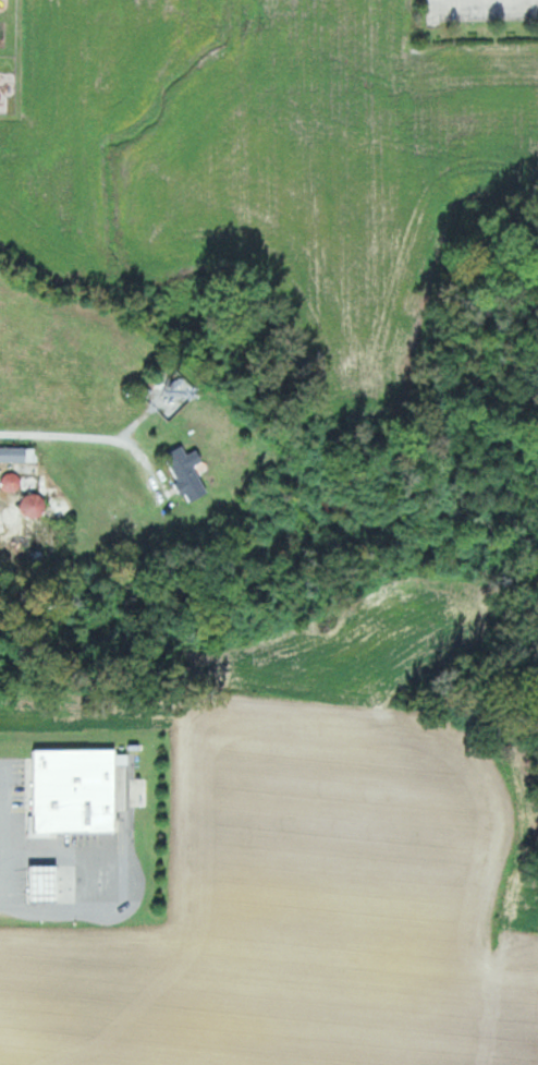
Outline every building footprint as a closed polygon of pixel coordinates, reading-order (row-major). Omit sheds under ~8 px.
[(166,455),(191,504),(211,494),(197,467),(206,462),(199,450),(189,455),(184,445),(166,455)]
